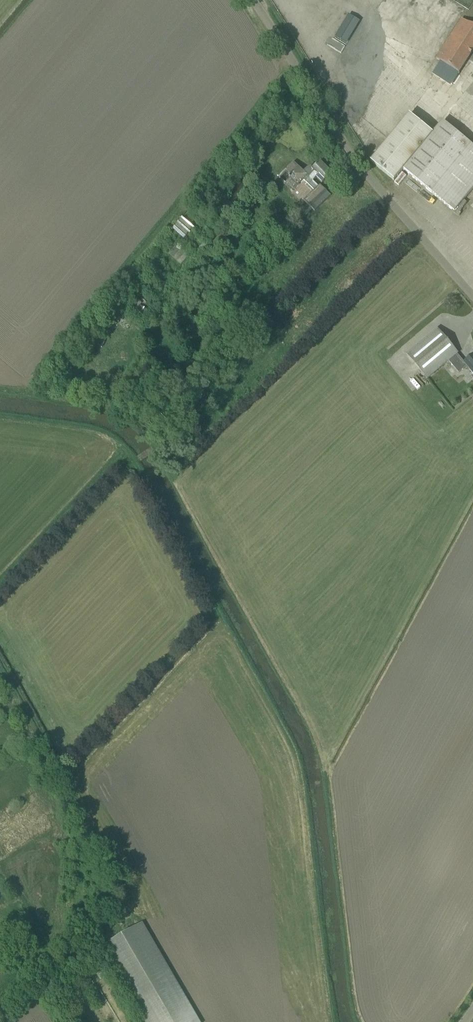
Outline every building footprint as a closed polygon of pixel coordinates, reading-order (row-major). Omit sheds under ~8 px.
[(346,44),(359,21),(348,15),(335,37),(346,44)] [(433,73),(443,79),(451,85),(467,60),(472,51),(472,50),(472,26),(461,19),(456,27),(436,59),(440,61),(433,73)] [(394,181),(403,170),(432,134),(409,115),(371,162),(394,181)] [(403,170),(454,212),(459,205),(462,208),(466,204),(463,201),(472,188),(472,146),(442,121),(432,134),(403,170)] [(290,177),(285,182),(293,190),(304,180),(314,190),(318,186),(313,181),(317,178),(322,183),(331,174),(320,162),(313,169),(310,166),(304,173),(293,162),(285,170),(290,175),(289,176),(290,177)] [(174,230),(188,239),(200,219),(187,211),(174,230)] [(210,243),(219,252),(222,249),(222,248),(230,241),(231,235),(228,232),(222,233),(214,241),(214,240),(210,243)] [(472,374),(472,356),(465,363),(457,354),(457,353),(437,329),(406,354),(427,379),(448,361),(458,373),(466,366),(472,374)] [(142,922),(101,947),(145,1021),(199,1021),(142,922)]
